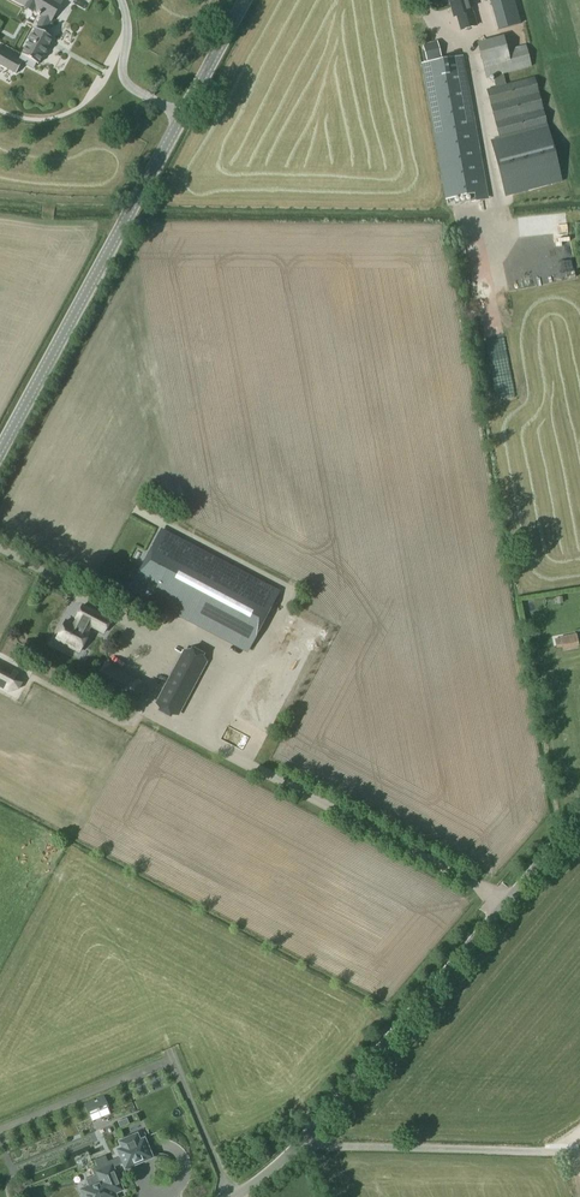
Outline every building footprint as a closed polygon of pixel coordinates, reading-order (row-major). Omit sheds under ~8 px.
[(37,14),(36,15),(39,17),(40,15),(43,17),(50,21),(54,16),(36,5),(39,0),(12,0),(37,14)] [(453,16),(457,15),(462,31),(477,27),(472,11),(471,12),(469,3),(468,0),(449,0),(453,16)] [(479,50),(487,79),(493,77),(496,88),(487,90),(500,140),(547,127),(534,78),(506,86),(503,74),(531,67),(526,46),(507,51),(504,40),(523,35),(513,0),(493,0),(502,40),(481,45),(479,50)] [(18,61),(0,51),(0,66),(23,79),(30,68),(40,74),(44,68),(46,69),(50,61),(52,62),(56,54),(55,53),(60,44),(35,30),(33,34),(31,33),(27,41),(28,42),(18,61)] [(426,44),(423,45),(427,61),(441,57),(437,41),(435,42),(433,33),(423,36),(426,44)] [(463,57),(422,65),(446,200),(487,193),(463,57)] [(548,129),(492,143),(507,199),(562,185),(548,129)] [(160,531),(130,589),(248,651),(278,593),(160,531)] [(66,621),(56,640),(58,641),(56,643),(64,648),(66,645),(79,652),(92,627),(103,633),(110,620),(83,605),(73,625),(66,621)] [(576,635),(559,638),(561,648),(578,645),(576,635)] [(219,705),(235,675),(234,675),(232,677),(208,664),(181,650),(182,648),(181,647),(166,677),(153,700),(149,709),(148,710),(149,710),(151,708),(202,735),(201,737),(202,738),(207,728),(219,705)] [(18,673),(0,664),(0,687),(8,692),(18,689),(21,683),(18,673)] [(126,1118),(117,1121),(119,1126),(119,1127),(128,1123),(126,1118)] [(164,1121),(144,1128),(167,1193),(193,1184),(179,1143),(172,1145),(164,1121)] [(112,1166),(123,1161),(126,1168),(152,1157),(145,1139),(140,1141),(137,1134),(120,1142),(123,1148),(118,1150),(121,1158),(108,1163),(105,1157),(96,1161),(99,1167),(93,1169),(96,1176),(86,1180),(91,1191),(89,1195),(86,1196),(116,1196),(114,1192),(122,1189),(116,1175),(117,1173),(115,1169),(113,1168),(112,1166)] [(83,1165),(95,1159),(93,1154),(81,1159),(83,1165)] [(205,1167),(194,1169),(195,1177),(207,1175),(205,1167)]
